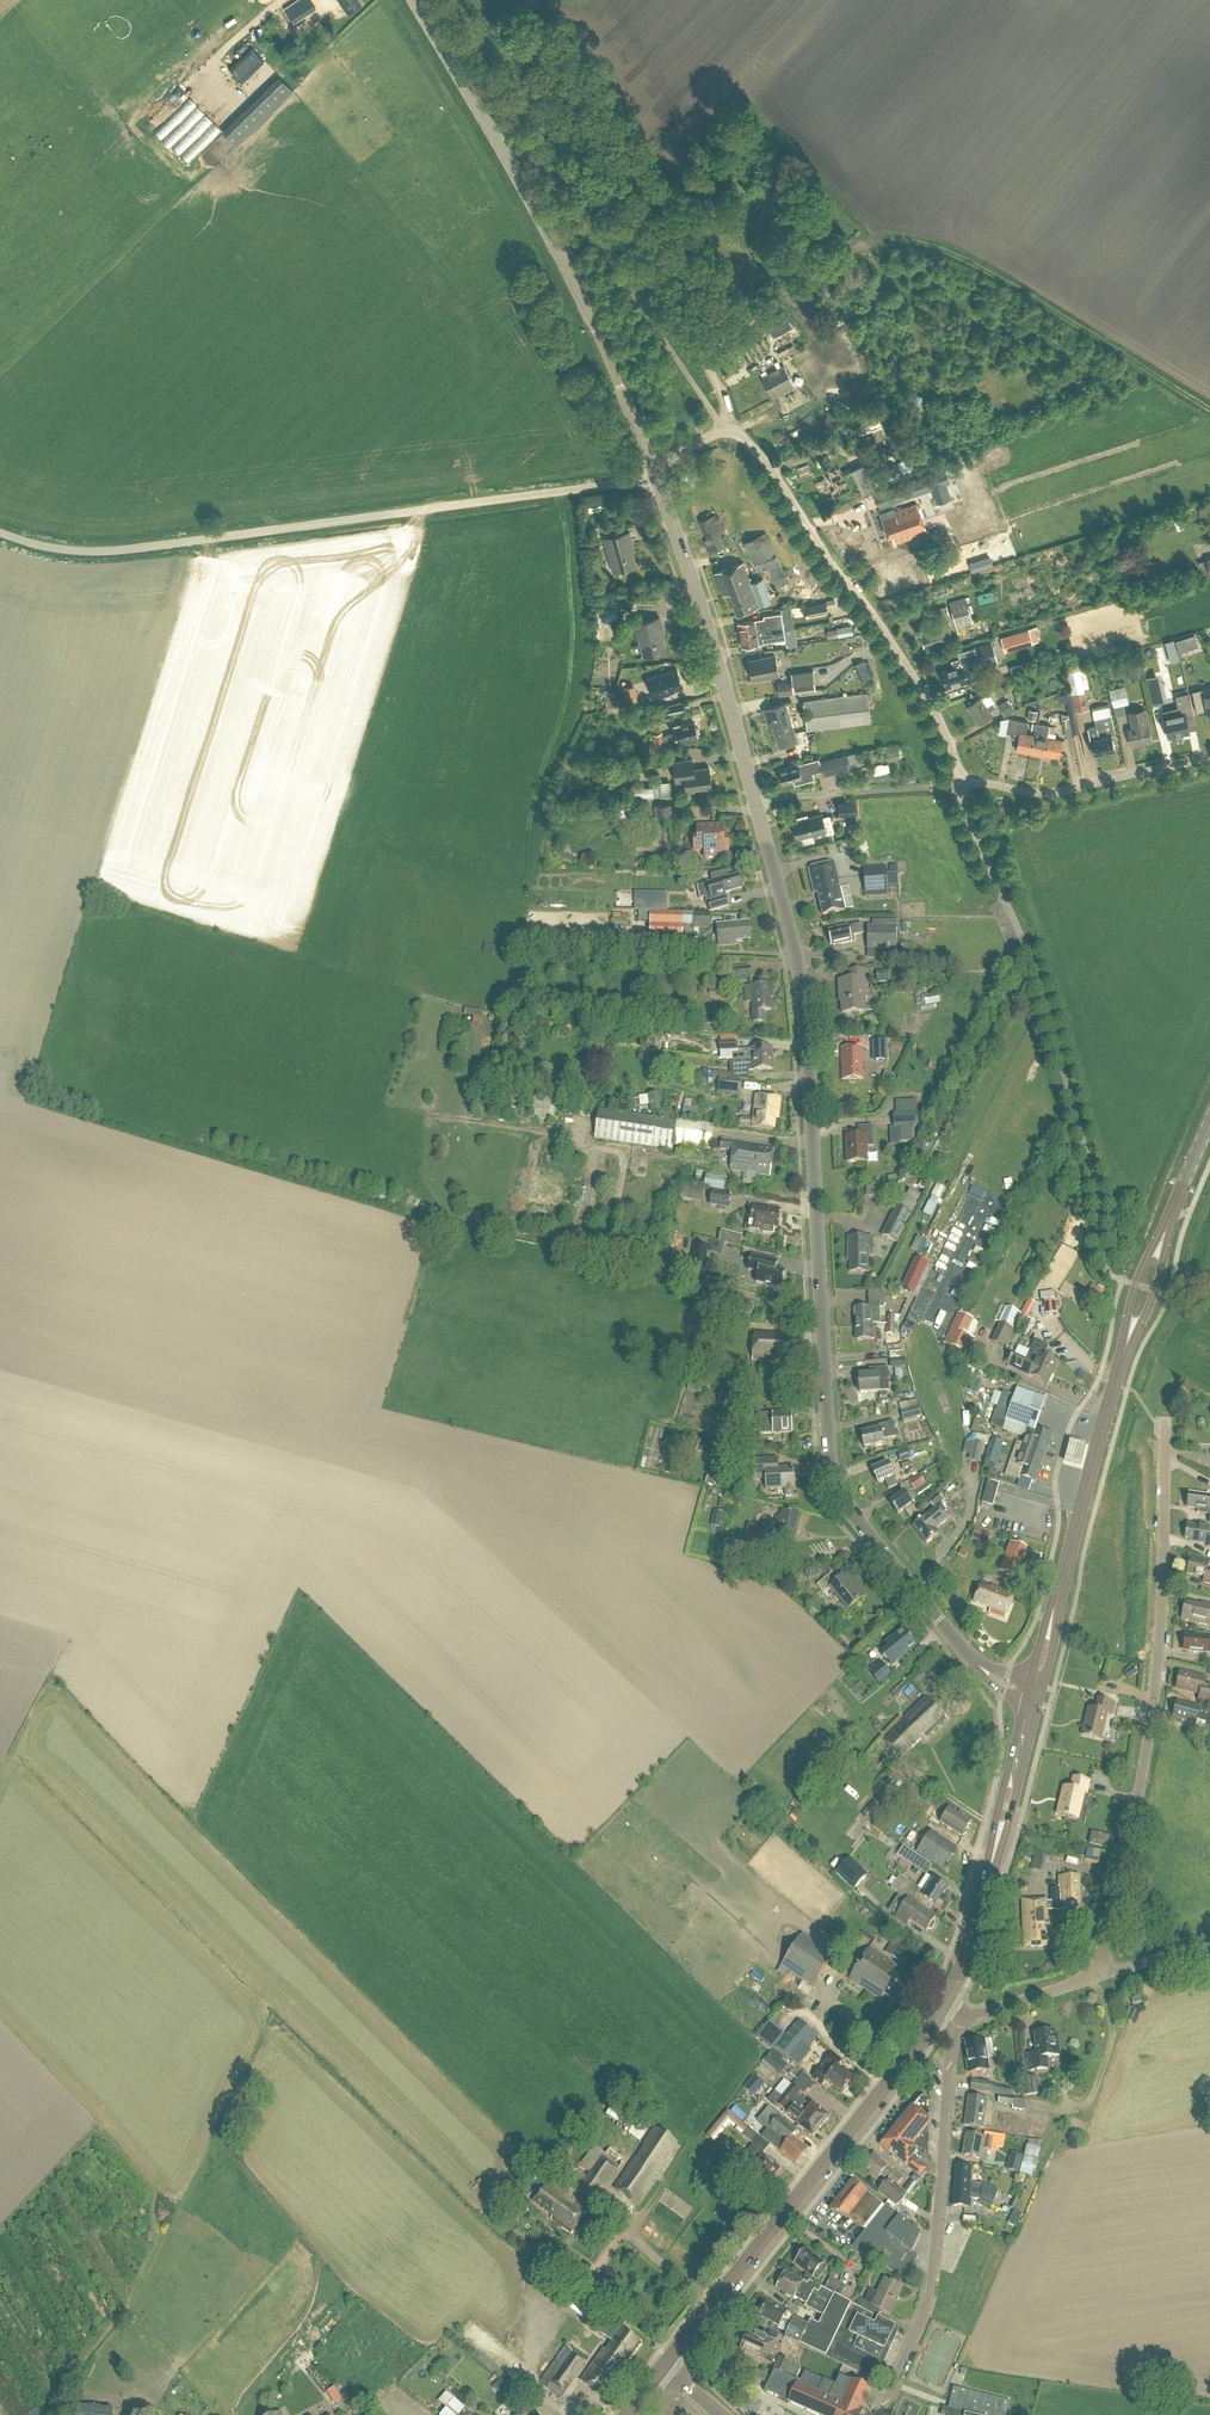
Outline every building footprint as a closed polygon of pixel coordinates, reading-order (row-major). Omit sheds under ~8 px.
[(285,8),(294,22),(317,7),(312,0),(297,0),(285,8)] [(362,3),(360,0),(339,0),(348,13),(362,3)] [(229,69),(239,78),(242,81),(264,60),(261,56),(252,47),(229,69)] [(246,100),(254,107),(286,72),(278,65),(246,100)] [(229,132),(241,144),(298,87),(286,75),(229,132)] [(742,156),(751,147),(735,132),(726,141),(742,156)] [(787,313),(767,324),(773,335),(793,324),(787,313)] [(772,397),(795,385),(784,364),(761,376),(772,397)] [(867,471),(864,463),(852,469),(851,466),(843,470),(846,476),(853,473),(864,493),(881,485),(873,469),(867,471)] [(893,501),(905,497),(915,493),(916,493),(929,488),(932,487),(937,501),(938,501),(937,499),(950,494),(950,497),(951,496),(946,483),(949,481),(947,482),(943,469),(945,468),(889,488),(893,501)] [(824,498),(832,495),(827,478),(819,480),(824,498)] [(917,502),(895,510),(894,507),(880,512),(888,536),(893,534),(895,542),(927,531),(917,502)] [(710,552),(729,543),(716,513),(700,520),(708,537),(704,539),(710,552)] [(451,525),(452,532),(468,530),(467,523),(451,525)] [(614,570),(636,564),(629,539),(632,539),(629,530),(605,537),(614,570)] [(755,563),(777,553),(766,532),(744,541),(755,563)] [(312,549),(303,549),(303,567),(312,567),(312,549)] [(777,586),(790,579),(777,554),(764,561),(777,586)] [(990,554),(969,561),(972,571),(994,564),(990,554)] [(759,606),(759,605),(771,601),(762,578),(750,582),(743,561),(715,571),(724,594),(729,592),(737,613),(759,606)] [(639,580),(653,577),(652,572),(624,577),(626,589),(640,587),(639,580)] [(832,606),(846,604),(844,595),(831,597),(832,606)] [(958,633),(963,631),(962,627),(973,624),(966,598),(965,596),(949,601),(958,633)] [(1151,598),(1139,601),(1141,607),(1153,605),(1151,598)] [(809,615),(829,611),(827,601),(807,605),(809,615)] [(937,616),(948,613),(946,605),(935,608),(937,616)] [(775,629),(783,628),(780,612),(763,615),(763,618),(739,622),(740,633),(761,629),(775,629)] [(644,656),(666,649),(659,625),(662,624),(659,616),(634,623),(644,656)] [(948,620),(920,629),(925,645),(927,644),(928,647),(947,641),(945,636),(952,634),(948,620)] [(851,625),(837,628),(838,636),(853,634),(851,625)] [(1005,650),(1039,640),(1035,626),(1001,636),(1005,650)] [(761,629),(740,633),(743,645),(785,637),(783,628),(775,629),(761,629)] [(1194,633),(1175,639),(1179,650),(1198,644),(1194,633)] [(1173,638),(1165,640),(1170,661),(1179,659),(1173,638)] [(954,659),(956,666),(942,670),(946,686),(968,680),(966,673),(974,670),(973,667),(997,661),(992,642),(958,652),(960,657),(954,659)] [(779,674),(775,654),(759,657),(759,658),(749,660),(750,665),(749,665),(747,667),(748,672),(750,673),(751,673),(752,678),(763,676),(763,677),(779,674)] [(1189,670),(1207,663),(1203,654),(1186,661),(1189,670)] [(856,663),(859,671),(867,667),(864,660),(856,663)] [(1013,675),(1027,671),(1025,662),(1011,666),(1013,675)] [(1128,669),(1130,681),(1141,679),(1138,667),(1128,669)] [(648,678),(654,698),(670,693),(670,692),(674,691),(674,689),(683,686),(677,668),(648,678)] [(780,693),(816,688),(813,669),(792,672),(793,680),(778,682),(780,693)] [(1077,710),(1089,707),(1080,669),(1067,671),(1077,710)] [(1157,673),(1145,676),(1152,704),(1163,701),(1157,673)] [(1114,706),(1129,702),(1124,684),(1110,688),(1114,706)] [(1192,690),(1196,713),(1205,711),(1208,724),(1209,723),(1209,686),(1192,690)] [(607,705),(613,704),(625,703),(623,690),(605,693),(607,705)] [(635,690),(624,692),(626,702),(636,700),(635,690)] [(815,728),(856,723),(871,721),(872,721),(867,691),(804,700),(807,730),(815,728)] [(1076,715),(1071,691),(1060,694),(1061,701),(1066,699),(1069,716),(1076,715)] [(1166,696),(1168,703),(1179,699),(1177,692),(1166,696)] [(758,696),(748,699),(750,709),(760,707),(758,696)] [(987,705),(981,696),(967,705),(979,723),(993,714),(990,709),(994,706),(991,702),(987,705)] [(1015,709),(1011,703),(1010,704),(1006,699),(997,705),(1004,715),(1015,709)] [(668,714),(686,710),(684,701),(666,706),(668,714)] [(797,739),(785,701),(763,708),(767,721),(770,720),(778,744),(797,739)] [(1097,713),(1113,709),(1111,701),(1095,705),(1097,713)] [(1131,744),(1152,740),(1144,708),(1129,712),(1132,727),(1127,729),(1131,744)] [(1101,724),(1089,727),(1091,737),(1090,737),(1094,753),(1100,751),(1102,754),(1107,753),(1108,750),(1114,748),(1111,733),(1115,732),(1111,715),(1100,717),(1101,724)] [(1168,736),(1189,731),(1185,715),(1164,720),(1168,736)] [(1030,751),(1033,734),(1026,733),(1028,721),(1009,718),(1006,731),(1019,733),(1016,749),(1030,751)] [(696,727),(694,721),(686,723),(686,721),(674,724),(676,731),(663,735),(662,732),(654,734),(657,745),(698,735),(697,733),(699,732),(698,726),(696,727)] [(1033,734),(1030,751),(1044,754),(1047,736),(1049,725),(1035,722),(1033,734)] [(1047,736),(1044,754),(1059,756),(1062,739),(1052,737),(1054,725),(1049,725),(1047,736)] [(824,775),(851,767),(847,752),(820,760),(824,775)] [(694,770),(692,760),(673,763),(676,783),(685,782),(687,793),(694,792),(694,789),(712,787),(709,768),(694,770)] [(795,783),(814,778),(809,760),(779,768),(783,782),(794,779),(795,783)] [(671,795),(670,781),(659,782),(660,795),(671,795)] [(631,797),(654,795),(653,785),(630,786),(631,797)] [(856,811),(856,800),(838,801),(839,812),(856,811)] [(657,818),(672,817),(671,803),(656,804),(657,818)] [(822,816),(821,813),(808,816),(807,814),(801,815),(802,818),(793,820),(798,838),(800,842),(802,843),(812,840),(814,838),(813,834),(826,830),(827,833),(834,831),(829,814),(822,816)] [(723,838),(723,829),(698,829),(698,839),(694,839),(694,858),(704,857),(704,864),(722,864),(722,860),(730,860),(730,852),(728,852),(727,838),(723,838)] [(844,912),(834,865),(809,870),(814,895),(817,895),(822,917),(844,912)] [(897,875),(886,876),(886,867),(865,869),(866,898),(888,897),(887,888),(898,887),(897,875)] [(710,875),(712,883),(697,887),(701,901),(705,899),(706,904),(708,903),(710,913),(728,908),(725,895),(741,890),(738,877),(727,879),(725,871),(710,875)] [(843,887),(848,909),(857,907),(852,885),(843,887)] [(635,895),(634,913),(666,914),(667,896),(635,895)] [(709,930),(710,915),(693,915),(652,913),(651,938),(683,939),(683,927),(693,927),(693,930),(709,930)] [(737,946),(736,942),(751,941),(749,924),(717,927),(719,948),(737,946)] [(863,936),(861,927),(848,930),(848,929),(828,933),(829,936),(828,937),(829,943),(831,943),(832,947),(841,945),(841,947),(851,945),(851,944),(856,943),(855,937),(863,936)] [(896,929),(867,929),(867,952),(896,952),(896,929)] [(732,980),(752,978),(751,967),(731,969),(732,980)] [(870,986),(868,986),(868,972),(848,973),(849,982),(839,983),(839,999),(841,999),(842,1015),(865,1014),(864,999),(870,999),(870,986)] [(771,1012),(769,997),(772,997),(770,986),(746,989),(747,996),(745,997),(746,1004),(752,1004),(753,1013),(751,1014),(753,1024),(764,1023),(763,1013),(771,1012)] [(941,995),(927,997),(928,1004),(942,1002),(941,995)] [(716,1035),(718,1022),(700,1020),(698,1033),(716,1035)] [(666,1031),(665,1039),(679,1040),(680,1033),(666,1031)] [(873,1062),(887,1062),(887,1042),(873,1042),(873,1062)] [(720,1053),(736,1052),(736,1043),(719,1044),(720,1053)] [(861,1049),(842,1049),(843,1081),(862,1081),(861,1049)] [(772,1050),(751,1052),(739,1052),(739,1054),(732,1055),(733,1062),(739,1062),(746,1062),(746,1061),(752,1061),(752,1062),(772,1061),(772,1050)] [(665,1071),(679,1072),(681,1057),(667,1055),(665,1071)] [(749,1073),(773,1072),(772,1061),(752,1062),(752,1061),(746,1061),(746,1062),(739,1062),(733,1062),(734,1081),(748,1083),(749,1073)] [(719,1080),(718,1092),(738,1095),(739,1082),(719,1080)] [(645,1106),(656,1104),(654,1094),(643,1096),(645,1106)] [(778,1117),(780,1100),(756,1097),(752,1129),(773,1131),(775,1117),(778,1117)] [(672,1152),(672,1148),(676,1121),(599,1110),(595,1141),(672,1152)] [(913,1129),(919,1129),(918,1113),(894,1115),(895,1130),(899,1130),(900,1145),(914,1144),(913,1129)] [(750,1130),(751,1120),(742,1119),(741,1128),(750,1130)] [(847,1165),(867,1164),(866,1149),(874,1148),(873,1128),(858,1128),(859,1138),(846,1138),(847,1165)] [(770,1177),(774,1152),(774,1149),(735,1143),(730,1172),(770,1177)] [(724,1192),(726,1179),(707,1176),(704,1189),(724,1192)] [(892,1195),(899,1196),(901,1183),(894,1182),(892,1195)] [(940,1201),(946,1190),(938,1185),(932,1197),(940,1201)] [(732,1195),(713,1192),(710,1207),(730,1210),(732,1195)] [(955,1228),(967,1235),(985,1203),(973,1196),(955,1228)] [(778,1230),(780,1211),(767,1210),(768,1206),(753,1204),(749,1233),(760,1235),(761,1228),(778,1230)] [(898,1246),(912,1217),(896,1209),(881,1237),(898,1246)] [(927,1214),(924,1223),(931,1226),(934,1217),(927,1214)] [(922,1249),(928,1234),(922,1232),(916,1246),(922,1249)] [(734,1234),(732,1246),(740,1248),(743,1236),(734,1234)] [(962,1246),(965,1240),(954,1235),(951,1240),(962,1246)] [(868,1272),(868,1239),(848,1239),(848,1258),(851,1258),(851,1272),(868,1272)] [(708,1255),(704,1254),(705,1247),(695,1245),(692,1265),(705,1267),(708,1255)] [(937,1264),(933,1277),(935,1277),(932,1285),(944,1289),(957,1251),(947,1248),(941,1266),(937,1264)] [(977,1251),(975,1256),(986,1261),(988,1256),(977,1251)] [(786,1272),(777,1270),(778,1262),(752,1256),(749,1271),(758,1274),(756,1283),(765,1285),(766,1288),(771,1289),(774,1287),(782,1289),(786,1272)] [(916,1259),(902,1288),(913,1294),(927,1264),(916,1259)] [(964,1278),(977,1283),(982,1270),(970,1265),(964,1278)] [(1098,1288),(1093,1299),(1101,1302),(1105,1292),(1098,1288)] [(933,1308),(939,1297),(931,1293),(925,1304),(933,1308)] [(855,1326),(876,1325),(880,1325),(879,1310),(884,1309),(883,1296),(869,1297),(869,1310),(855,1310),(855,1326)] [(1055,1300),(1044,1301),(1046,1316),(1057,1315),(1055,1300)] [(1034,1305),(1028,1301),(1021,1313),(1028,1317),(1034,1305)] [(958,1333),(969,1338),(973,1337),(978,1326),(977,1323),(958,1314),(944,1344),(951,1347),(958,1333)] [(1006,1350),(1019,1323),(1010,1319),(1006,1326),(1000,1324),(991,1343),(1006,1350)] [(876,1325),(855,1326),(856,1342),(877,1341),(877,1343),(881,1343),(880,1334),(877,1334),(876,1325)] [(788,1366),(791,1337),(755,1333),(752,1362),(788,1366)] [(1025,1362),(1052,1375),(1057,1364),(1043,1358),(1048,1348),(1034,1342),(1025,1362)] [(891,1360),(903,1359),(902,1346),(890,1347),(891,1360)] [(1052,1375),(1025,1362),(1012,1356),(1007,1368),(1024,1376),(1025,1375),(1047,1385),(1052,1375)] [(891,1369),(904,1369),(904,1360),(891,1361),(891,1369)] [(859,1395),(879,1394),(879,1393),(889,1393),(888,1369),(874,1370),(874,1377),(859,1378),(859,1395)] [(977,1394),(983,1382),(978,1380),(980,1374),(969,1369),(964,1381),(967,1382),(964,1388),(977,1394)] [(896,1381),(904,1380),(903,1371),(896,1371),(896,1381)] [(1045,1400),(1016,1390),(1013,1397),(1008,1395),(1004,1406),(1010,1408),(1002,1431),(1023,1439),(1014,1465),(1024,1469),(1020,1479),(1034,1483),(1047,1446),(1049,1447),(1053,1435),(1038,1430),(1036,1426),(1045,1400)] [(739,1411),(743,1396),(723,1391),(719,1406),(739,1411)] [(902,1422),(921,1418),(919,1409),(900,1412),(902,1422)] [(781,1414),(781,1413),(774,1413),(774,1415),(757,1416),(757,1420),(760,1420),(761,1436),(791,1434),(790,1414),(781,1414)] [(864,1450),(883,1446),(882,1441),(896,1438),(893,1423),(867,1429),(868,1434),(861,1435),(864,1450)] [(995,1465),(1002,1442),(992,1439),(985,1462),(995,1465)] [(981,1464),(986,1445),(973,1442),(969,1461),(981,1464)] [(900,1463),(911,1459),(908,1450),(897,1454),(900,1463)] [(793,1469),(779,1470),(778,1460),(752,1462),(753,1478),(765,1477),(766,1491),(785,1490),(785,1498),(794,1497),(793,1490),(795,1490),(793,1469)] [(897,1486),(887,1464),(871,1471),(877,1484),(884,1481),(888,1490),(897,1486)] [(915,1492),(925,1485),(928,1483),(923,1475),(909,1484),(915,1492)] [(715,1487),(718,1478),(708,1476),(706,1484),(715,1487)] [(724,1489),(726,1479),(721,1477),(718,1488),(724,1489)] [(999,1485),(988,1482),(981,1505),(992,1508),(999,1485)] [(925,1485),(915,1492),(918,1497),(928,1490),(925,1485)] [(917,1514),(904,1494),(889,1504),(897,1516),(904,1511),(909,1519),(917,1514)] [(1188,1494),(1186,1510),(1196,1511),(1195,1515),(1208,1517),(1207,1526),(1209,1527),(1209,1498),(1188,1494)] [(925,1545),(939,1535),(935,1531),(950,1519),(941,1506),(945,1503),(941,1497),(931,1504),(935,1510),(912,1527),(925,1545)] [(795,1539),(801,1516),(781,1511),(778,1522),(781,1523),(778,1535),(795,1539)] [(712,1524),(720,1526),(723,1514),(715,1512),(712,1524)] [(1187,1526),(1187,1523),(1186,1523),(1184,1541),(1197,1542),(1197,1545),(1207,1546),(1206,1549),(1209,1550),(1209,1533),(1209,1529),(1202,1528),(1203,1525),(1194,1524),(1194,1527),(1187,1526)] [(766,1541),(768,1530),(748,1525),(745,1536),(766,1541)] [(723,1546),(726,1547),(723,1557),(737,1560),(741,1544),(727,1541),(724,1540),(723,1546)] [(1000,1572),(1016,1578),(1024,1557),(1008,1551),(1000,1572)] [(1203,1584),(1209,1586),(1209,1566),(1208,1565),(1190,1561),(1186,1575),(1204,1580),(1203,1584)] [(836,1582),(830,1575),(816,1587),(828,1601),(834,1596),(847,1611),(861,1599),(851,1587),(854,1585),(845,1575),(836,1582)] [(1005,1620),(1014,1596),(981,1583),(974,1603),(990,1610),(989,1613),(1005,1620)] [(1185,1604),(1181,1621),(1208,1627),(1209,1616),(1209,1607),(1202,1606),(1200,1607),(1185,1604)] [(892,1667),(916,1648),(903,1632),(886,1646),(891,1651),(884,1657),(892,1667)] [(1203,1653),(1209,1654),(1209,1640),(1204,1640),(1204,1639),(1184,1638),(1184,1641),(1182,1641),(1182,1647),(1184,1647),(1183,1652),(1193,1653),(1192,1654),(1203,1655),(1203,1653)] [(880,1687),(892,1677),(882,1665),(870,1675),(880,1687)] [(1133,1668),(1127,1672),(1131,1679),(1137,1675),(1133,1668)] [(1204,1690),(1206,1681),(1179,1675),(1176,1690),(1200,1695),(1198,1701),(1209,1704),(1209,1691),(1204,1690)] [(902,1742),(910,1751),(923,1739),(925,1741),(947,1721),(926,1698),(904,1719),(906,1721),(904,1723),(912,1732),(902,1742)] [(1111,1716),(1114,1704),(1098,1700),(1095,1711),(1088,1710),(1082,1736),(1101,1741),(1107,1715),(1111,1716)] [(1209,1718),(1209,1714),(1200,1711),(1200,1710),(1177,1703),(1172,1719),(1195,1726),(1195,1728),(1204,1731),(1204,1734),(1208,1735),(1208,1737),(1209,1738),(1209,1718)] [(901,1760),(910,1751),(902,1742),(912,1732),(904,1723),(884,1742),(901,1760)] [(1087,1795),(1090,1783),(1074,1780),(1071,1791),(1065,1789),(1058,1816),(1077,1820),(1083,1794),(1087,1795)] [(875,1817),(893,1798),(885,1791),(867,1811),(875,1817)] [(962,1839),(971,1824),(950,1810),(951,1807),(942,1801),(937,1809),(942,1812),(939,1816),(944,1820),(940,1825),(962,1839)] [(1110,1839),(1092,1834),(1090,1845),(1107,1850),(1110,1839)] [(948,1844),(933,1866),(942,1872),(957,1850),(948,1844)] [(921,1862),(902,1849),(896,1858),(915,1871),(921,1862)] [(836,1874),(854,1891),(867,1877),(850,1860),(836,1874)] [(927,1915),(927,1914),(933,1905),(936,1907),(948,1889),(935,1881),(926,1896),(922,1893),(923,1892),(900,1877),(892,1890),(902,1897),(901,1899),(907,1902),(910,1904),(927,1915)] [(1066,1911),(1066,1906),(1079,1905),(1078,1880),(1061,1881),(1061,1889),(1058,1889),(1058,1891),(1051,1892),(1051,1904),(1044,1904),(1026,1905),(1026,1913),(1024,1913),(1025,1934),(1026,1948),(1046,1947),(1046,1936),(1043,1934),(1042,1921),(1045,1921),(1045,1911),(1066,1911)] [(868,1900),(872,1896),(865,1888),(861,1892),(868,1900)] [(936,1920),(927,1914),(927,1915),(910,1904),(907,1902),(896,1919),(907,1926),(910,1922),(927,1933),(928,1931),(932,1931),(935,1926),(934,1922),(936,1920)] [(813,1989),(834,1957),(802,1936),(781,1967),(813,1989)] [(898,1963),(909,1946),(901,1940),(890,1958),(898,1963)] [(901,2007),(915,1986),(904,1979),(905,1976),(896,1970),(897,1968),(869,1949),(849,1981),(881,2002),(884,1996),(901,2007)] [(1132,2006),(1141,2003),(1139,1998),(1131,2000),(1132,2006)] [(802,2066),(823,2041),(799,2021),(776,2047),(795,2064),(797,2062),(802,2066)] [(1046,2034),(1046,2033),(1039,2033),(1039,2035),(1034,2035),(1037,2055),(1028,2056),(1030,2072),(1047,2070),(1046,2059),(1059,2057),(1057,2038),(1054,2038),(1053,2033),(1046,2034)] [(983,2051),(982,2042),(966,2045),(967,2053),(965,2053),(969,2074),(988,2071),(984,2050),(983,2051)] [(777,2073),(785,2064),(781,2060),(784,2058),(775,2051),(765,2062),(777,2073)] [(853,2082),(837,2068),(842,2062),(833,2054),(822,2068),(812,2080),(821,2087),(827,2081),(842,2094),(853,2082)] [(753,2078),(743,2089),(752,2097),(762,2085),(753,2078)] [(1036,2079),(1024,2080),(1026,2097),(1038,2096),(1036,2079)] [(991,2094),(993,2084),(972,2081),(971,2091),(991,2094)] [(783,2099),(820,2130),(829,2120),(814,2107),(813,2109),(798,2097),(801,2093),(793,2087),(783,2099)] [(982,2130),(987,2101),(969,2098),(964,2128),(982,2130)] [(1025,2112),(1026,2102),(1000,2098),(998,2105),(1013,2107),(1012,2110),(1025,2112)] [(813,2139),(820,2130),(783,2099),(777,2106),(785,2112),(784,2113),(799,2125),(798,2127),(813,2139)] [(930,2120),(930,2119),(929,2119),(929,2105),(928,2101),(926,2100),(923,2099),(920,2101),(882,2148),(894,2157),(892,2159),(904,2168),(905,2167),(921,2179),(928,2169),(919,2162),(922,2158),(922,2157),(926,2153),(929,2120),(930,2120)] [(635,2117),(616,2104),(607,2117),(627,2130),(625,2132),(640,2142),(651,2125),(647,2122),(648,2121),(637,2114),(635,2117)] [(796,2166),(808,2151),(793,2138),(797,2132),(769,2110),(758,2123),(769,2131),(763,2138),(781,2153),(781,2154),(796,2166)] [(749,2129),(728,2112),(707,2137),(712,2142),(713,2141),(715,2143),(725,2132),(722,2130),(723,2129),(726,2131),(730,2126),(734,2129),(736,2127),(737,2129),(735,2131),(742,2136),(744,2134),(749,2129)] [(639,2207),(660,2176),(657,2174),(678,2145),(656,2130),(614,2190),(639,2207)] [(770,2184),(775,2178),(773,2177),(779,2171),(768,2161),(769,2160),(762,2154),(769,2147),(749,2130),(743,2137),(754,2146),(748,2153),(758,2162),(752,2170),(768,2184),(769,2183),(770,2184)] [(992,2152),(994,2141),(967,2136),(963,2157),(985,2161),(987,2151),(992,2152)] [(593,2205),(622,2167),(606,2155),(595,2147),(566,2186),(593,2205)] [(903,2180),(880,2162),(881,2161),(875,2155),(865,2168),(871,2173),(870,2176),(877,2182),(881,2176),(888,2182),(879,2194),(894,2206),(904,2193),(897,2188),(903,2180)] [(1019,2174),(1023,2160),(1010,2156),(1006,2170),(1019,2174)] [(992,2208),(995,2200),(999,2192),(982,2186),(970,2185),(971,2169),(956,2167),(952,2208),(970,2209),(970,2200),(981,2201),(981,2203),(992,2208)] [(564,2197),(547,2184),(542,2191),(536,2199),(533,2202),(553,2217),(551,2220),(571,2235),(588,2213),(565,2196),(564,2197)] [(883,2210),(883,2209),(882,2208),(882,2207),(852,2184),(831,2211),(849,2220),(864,2231),(881,2208),(883,2210)] [(884,2208),(883,2209),(883,2210),(867,2230),(866,2232),(850,2252),(905,2281),(917,2260),(911,2252),(921,2236),(884,2208)] [(818,2282),(828,2269),(807,2251),(795,2265),(818,2282)] [(786,2274),(777,2290),(802,2303),(806,2306),(805,2308),(824,2318),(834,2296),(821,2289),(822,2289),(809,2282),(807,2286),(786,2274)] [(821,2289),(834,2296),(840,2299),(846,2288),(840,2285),(838,2288),(826,2281),(822,2289),(821,2289)] [(859,2309),(878,2319),(882,2312),(891,2316),(903,2289),(885,2281),(873,2307),(863,2302),(859,2309)] [(883,2365),(899,2331),(878,2319),(859,2309),(851,2305),(846,2303),(844,2301),(840,2299),(834,2296),(824,2318),(823,2320),(867,2343),(862,2355),(883,2365)] [(572,2307),(587,2317),(590,2313),(575,2303),(572,2307)] [(789,2327),(793,2318),(767,2305),(760,2318),(780,2328),(782,2323),(789,2327)] [(616,2329),(596,2315),(587,2326),(612,2344),(606,2353),(603,2351),(580,2383),(605,2401),(626,2372),(624,2370),(641,2345),(622,2331),(625,2326),(621,2322),(616,2329)] [(800,2346),(875,2382),(883,2365),(862,2355),(867,2343),(823,2320),(819,2327),(811,2323),(809,2327),(800,2346)] [(809,2327),(795,2321),(786,2340),(800,2346),(809,2327)] [(771,2366),(780,2347),(749,2333),(740,2352),(771,2366)] [(551,2356),(558,2344),(552,2340),(545,2353),(551,2356)] [(561,2399),(588,2361),(570,2347),(546,2380),(551,2384),(547,2389),(561,2399)] [(780,2359),(777,2365),(789,2370),(792,2365),(780,2359)] [(786,2377),(789,2370),(777,2365),(774,2372),(786,2377)] [(792,2365),(789,2370),(786,2377),(795,2381),(801,2369),(792,2365)] [(862,2412),(871,2392),(840,2378),(837,2384),(835,2387),(805,2374),(800,2384),(774,2372),(772,2377),(771,2378),(756,2372),(753,2378),(768,2385),(764,2394),(782,2402),(782,2401),(789,2404),(789,2405),(811,2414),(861,2414),(862,2412)] [(329,2390),(336,2407),(346,2402),(339,2385),(329,2390)] [(529,2405),(509,2389),(500,2400),(519,2414),(521,2414),(529,2405)] [(453,2401),(441,2414),(469,2414),(453,2401)] [(78,2407),(77,2414),(113,2414),(113,2410),(78,2407)]
